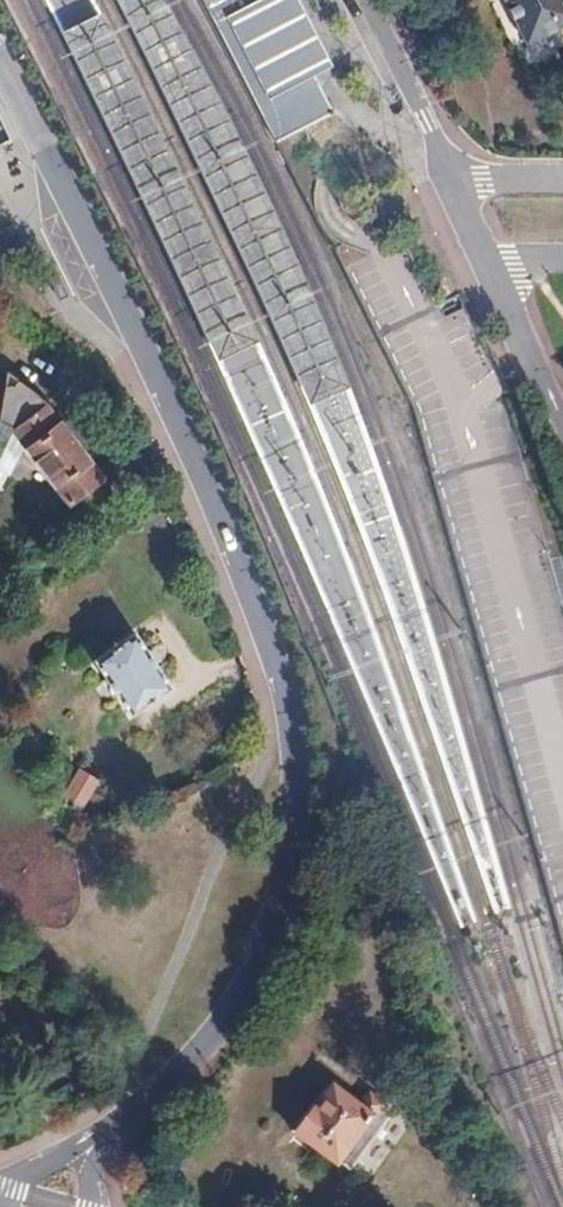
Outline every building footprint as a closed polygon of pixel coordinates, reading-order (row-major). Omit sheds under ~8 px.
[(272,131),(333,101),(313,62),(292,20),(281,0),(205,0),(272,131)] [(313,62),(332,53),(305,0),(281,0),(292,20),(313,62)] [(529,43),(562,26),(562,0),(508,0),(529,43)] [(64,425),(61,426),(44,404),(45,399),(17,378),(10,385),(0,384),(0,422),(0,475),(6,478),(24,443),(27,445),(31,450),(27,452),(55,487),(58,485),(70,500),(102,476),(64,425)] [(167,688),(132,635),(93,660),(129,713),(167,688)] [(81,810),(97,779),(81,771),(64,800),(81,810)] [(375,865),(369,845),(356,849),(363,869),(375,865)] [(351,1173),(393,1116),(368,1097),(358,1112),(332,1092),(317,1111),(312,1108),(292,1134),(338,1168),(340,1165),(351,1173)]
